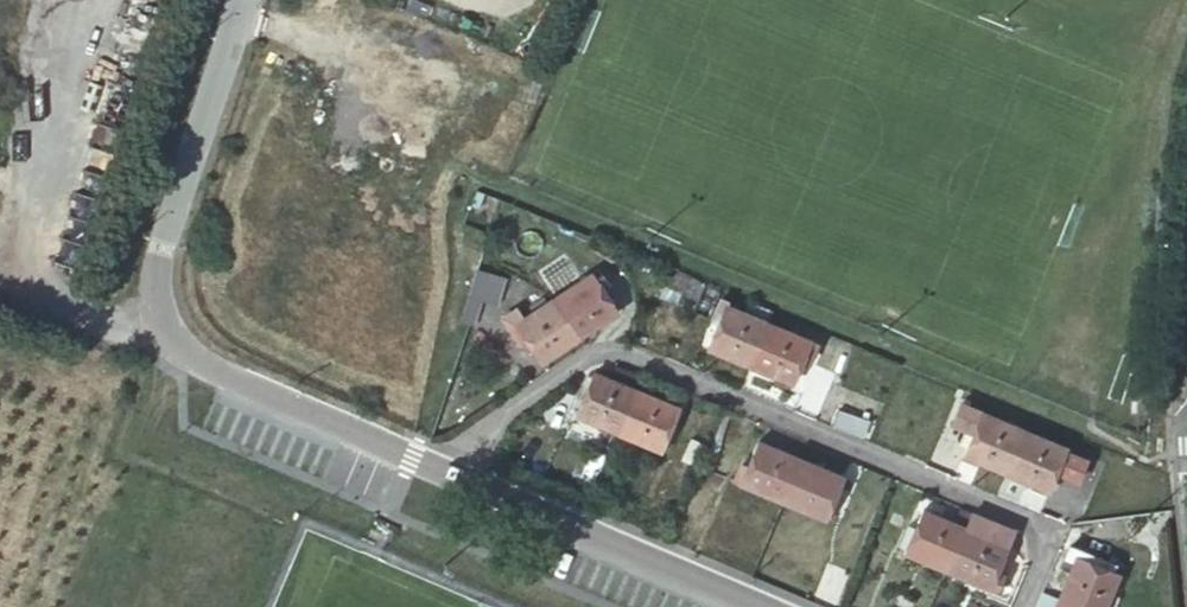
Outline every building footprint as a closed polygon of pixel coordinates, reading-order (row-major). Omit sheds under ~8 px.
[(467,293),(458,321),(468,326),(472,326),(481,301),(497,305),(506,279),(478,265),(469,293),(467,293)] [(553,299),(578,336),(617,311),(591,273),(553,299)] [(540,362),(578,336),(553,299),(523,319),(516,309),(502,318),(517,341),(523,337),(540,362)] [(706,348),(748,365),(766,323),(725,306),(727,302),(719,299),(714,310),(720,313),(706,348)] [(766,323),(748,365),(792,383),(803,358),(809,360),(816,343),(766,323)] [(640,376),(614,365),(609,380),(635,391),(640,376)] [(574,415),(617,432),(635,391),(609,380),(592,372),(574,415)] [(1005,473),(1024,430),(980,412),(986,400),(960,390),(946,423),(966,431),(972,416),(978,419),(963,456),(1005,473)] [(635,391),(617,432),(660,450),(677,408),(635,391)] [(868,422),(838,408),(832,423),(861,436),(868,422)] [(763,425),(757,441),(798,458),(805,443),(763,425)] [(1065,448),(1024,430),(1005,473),(1048,491),(1065,448)] [(708,438),(695,432),(684,458),(697,463),(708,438)] [(732,481),(782,502),(798,458),(757,441),(746,467),(739,464),(732,481)] [(798,458),(782,502),(825,520),(841,477),(798,458)] [(1044,517),(1062,525),(1077,490),(1058,482),(1044,517)] [(965,528),(972,513),(932,496),(922,510),(965,528)] [(904,553),(947,571),(965,528),(922,510),(904,553)] [(1013,530),(972,513),(965,528),(947,571),(996,591),(1003,574),(996,572),(1007,546),(1013,530)] [(1072,541),(1064,559),(1072,562),(1075,556),(1104,569),(1109,556),(1072,541)] [(1064,559),(1059,556),(1044,592),(1058,599),(1072,562),(1064,559)] [(1078,606),(1104,606),(1118,574),(1104,569),(1075,556),(1072,562),(1058,599),(1078,606)] [(1035,606),(1054,606),(1058,599),(1044,592),(1042,591),(1035,606)] [(1058,599),(1054,606),(1078,606),(1058,599)]
